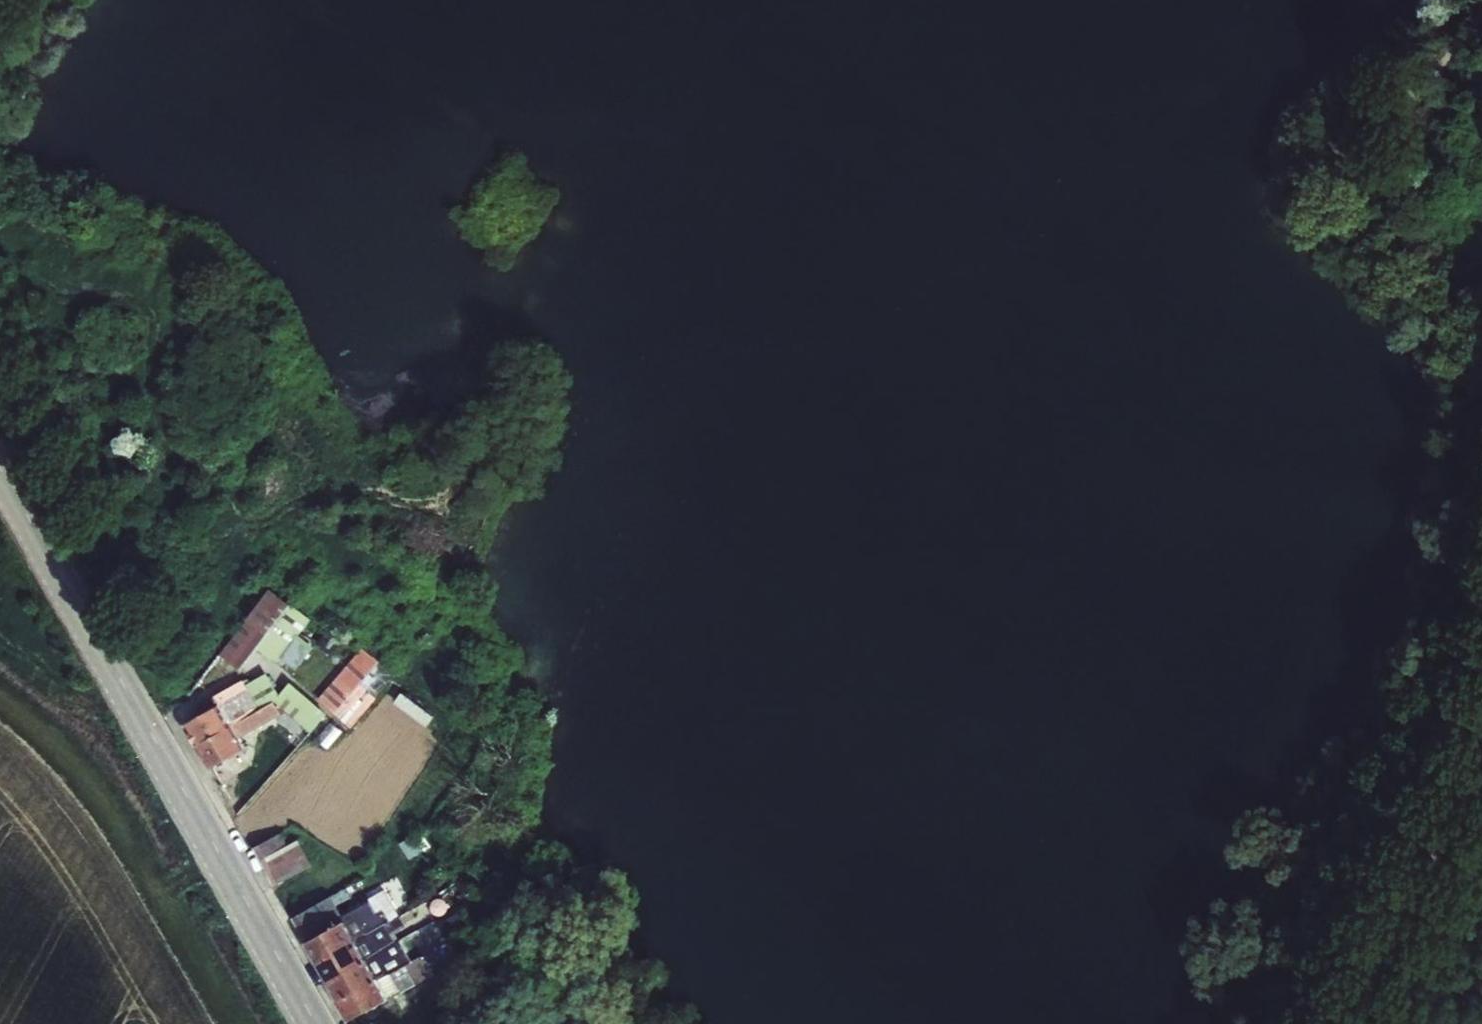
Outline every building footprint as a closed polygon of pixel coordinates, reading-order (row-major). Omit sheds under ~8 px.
[(270,588),(221,654),(240,668),(256,646),(276,661),(309,617),(270,588)] [(372,654),(380,660),(398,643),(369,619),(361,631),(353,638),(354,642),(362,648),(363,647),(372,654)] [(332,652),(341,638),(326,628),(317,643),(332,652)] [(335,714),(351,727),(377,697),(376,696),(395,673),(380,660),(372,654),(363,647),(362,648),(318,699),(334,713),(335,714)] [(266,673),(250,682),(248,678),(244,680),(243,679),(213,696),(196,705),(201,714),(219,704),(232,725),(280,698),(278,695),(266,673)] [(280,698),(232,725),(238,737),(274,717),(303,741),(326,714),(290,682),(278,695),(280,698)] [(402,691),(395,702),(427,725),(435,715),(402,691)] [(201,714),(184,724),(197,745),(232,725),(219,704),(201,714)] [(1443,706),(1440,713),(1455,720),(1458,714),(1443,706)] [(317,736),(327,747),(342,734),(331,723),(317,736)] [(232,725),(197,745),(210,768),(245,748),(238,737),(232,725)] [(282,832),(254,847),(274,886),(311,864),(298,839),(288,844),(282,832)] [(402,843),(411,857),(421,851),(413,836),(402,843)] [(335,894),(343,911),(365,901),(358,885),(335,894)] [(331,895),(292,917),(306,941),(344,920),(355,940),(369,934),(368,933),(378,927),(390,921),(384,910),(377,913),(370,900),(342,915),(331,895)] [(344,920),(306,941),(317,961),(355,940),(344,920)] [(369,934),(355,940),(366,959),(391,945),(385,933),(382,933),(378,927),(368,933),(369,934)] [(377,978),(388,999),(441,970),(429,950),(425,952),(417,938),(401,947),(409,961),(390,972),(390,971),(377,978)] [(327,979),(366,959),(355,940),(317,961),(327,979)] [(391,945),(366,959),(377,978),(390,971),(384,961),(396,954),(391,945)] [(366,959),(327,979),(341,1005),(377,978),(366,959)] [(377,978),(341,1005),(349,1020),(388,999),(377,978)] [(435,984),(428,996),(440,1002),(446,989),(435,984)]
